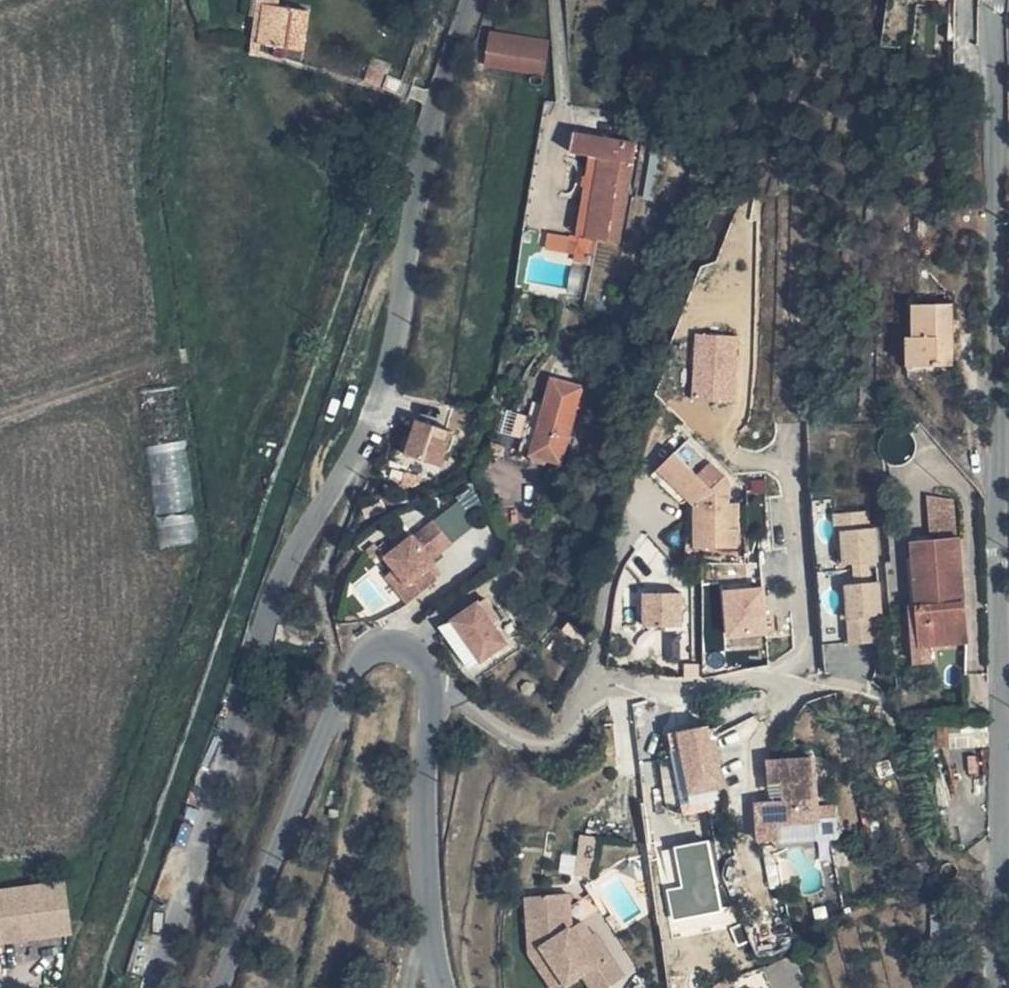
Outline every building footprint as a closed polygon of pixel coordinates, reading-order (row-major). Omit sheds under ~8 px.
[(300,15),(298,35),(343,40),(346,0),(309,0),(307,16),(300,15)] [(300,15),(307,16),(309,0),(301,0),(300,15)] [(533,73),(538,39),(490,32),(485,66),(533,73)] [(411,80),(416,66),(398,60),(393,73),(411,80)] [(604,224),(645,231),(663,131),(605,121),(601,142),(615,145),(604,224)] [(916,341),(910,341),(905,341),(905,370),(912,370),(936,371),(936,358),(952,358),(953,309),(917,308),(916,341)] [(697,338),(693,403),(733,405),(737,340),(697,338)] [(952,372),(952,358),(936,358),(936,371),(952,372)] [(518,452),(562,465),(579,407),(583,408),(586,396),(579,394),(581,388),(551,379),(544,405),(533,402),(518,452)] [(454,432),(419,420),(407,455),(442,467),(454,432)] [(188,442),(146,448),(161,550),(204,543),(188,442)] [(698,509),(699,553),(724,554),(725,541),(742,542),(745,523),(732,522),(734,480),(728,477),(711,489),(678,451),(655,471),(684,503),(689,499),(698,509)] [(929,495),(932,541),(948,541),(956,541),(953,504),(929,495)] [(871,511),(840,513),(842,547),(848,547),(849,564),(857,563),(881,562),(879,528),(873,528),(871,511)] [(440,564),(430,570),(439,583),(470,563),(461,551),(470,545),(450,516),(421,535),(429,548),(440,564)] [(932,541),(913,542),(916,610),(909,610),(911,671),(929,670),(928,649),(967,647),(963,557),(950,558),(948,541),(932,541)] [(956,541),(948,541),(950,558),(963,557),(962,541),(956,541)] [(430,570),(440,564),(429,548),(420,554),(430,570)] [(881,562),(857,563),(858,583),(882,582),(881,562)] [(858,583),(845,584),(849,644),(880,642),(879,616),(885,615),(882,582),(858,583)] [(765,589),(727,591),(732,640),(771,635),(765,589)] [(644,597),(646,627),(683,625),(681,595),(644,597)] [(448,624),(473,670),(514,648),(489,602),(448,624)] [(687,797),(721,791),(710,729),(669,736),(672,754),(679,753),(687,797)] [(818,810),(814,761),(771,763),(772,787),(784,786),(786,802),(758,804),(760,844),(820,841),(819,823),(837,822),(836,808),(818,810)] [(565,851),(563,871),(595,874),(598,833),(581,832),(580,852),(565,851)] [(678,842),(684,882),(669,884),(674,917),(724,910),(714,837),(678,842)] [(88,879),(0,891),(0,945),(95,932),(88,879)] [(556,987),(566,987),(580,977),(589,987),(613,987),(626,980),(596,935),(592,939),(583,946),(571,930),(569,897),(540,898),(541,922),(541,935),(552,962),(547,968),(556,987)] [(525,899),(526,923),(541,922),(540,898),(525,899)] [(547,968),(552,962),(541,935),(541,922),(526,923),(527,955),(549,987),(556,987),(547,968)] [(583,946),(592,939),(584,924),(571,930),(583,946)] [(795,954),(764,965),(772,987),(804,987),(795,954)] [(764,965),(729,985),(731,987),(772,987),(764,965)]
